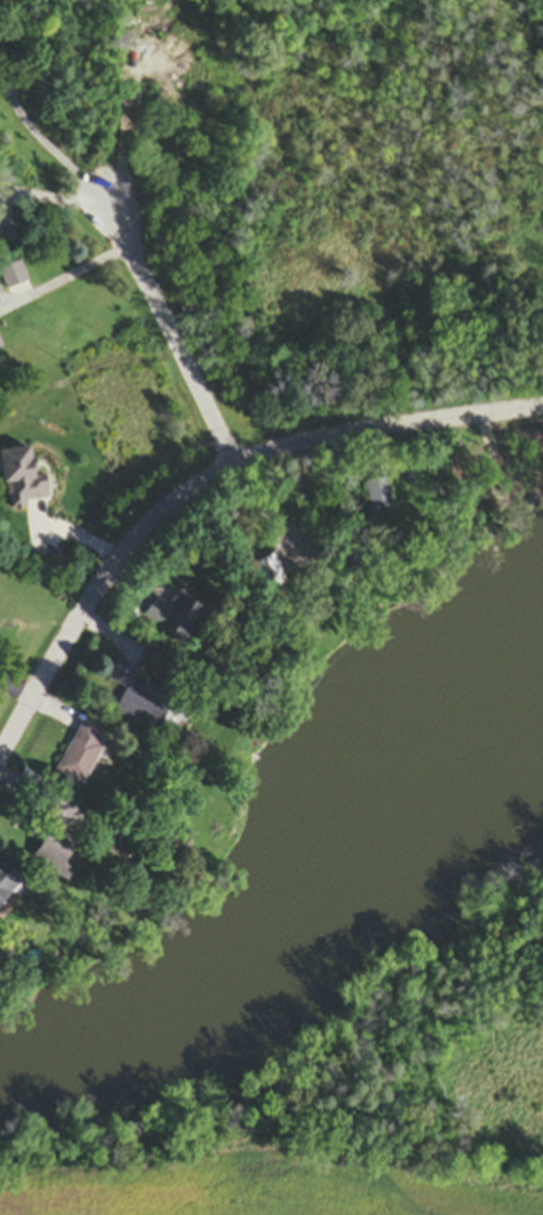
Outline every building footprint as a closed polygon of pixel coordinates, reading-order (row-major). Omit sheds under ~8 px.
[(196,21),(186,16),(173,37),(183,43),(196,21)] [(8,292),(29,283),(20,263),(0,272),(0,274),(8,292)] [(8,512),(26,510),(26,503),(49,500),(45,477),(34,478),(30,449),(0,453),(0,454),(8,512)] [(254,564),(262,590),(284,583),(276,557),(254,564)] [(168,606),(157,598),(143,618),(181,645),(204,611),(177,593),(168,606)] [(126,690),(115,715),(159,735),(172,706),(132,688),(140,672),(117,662),(108,682),(126,690)] [(85,788),(109,737),(81,724),(57,775),(85,788)] [(69,881),(87,846),(52,828),(34,863),(69,881)] [(24,883),(0,860),(0,908),(24,883)]
